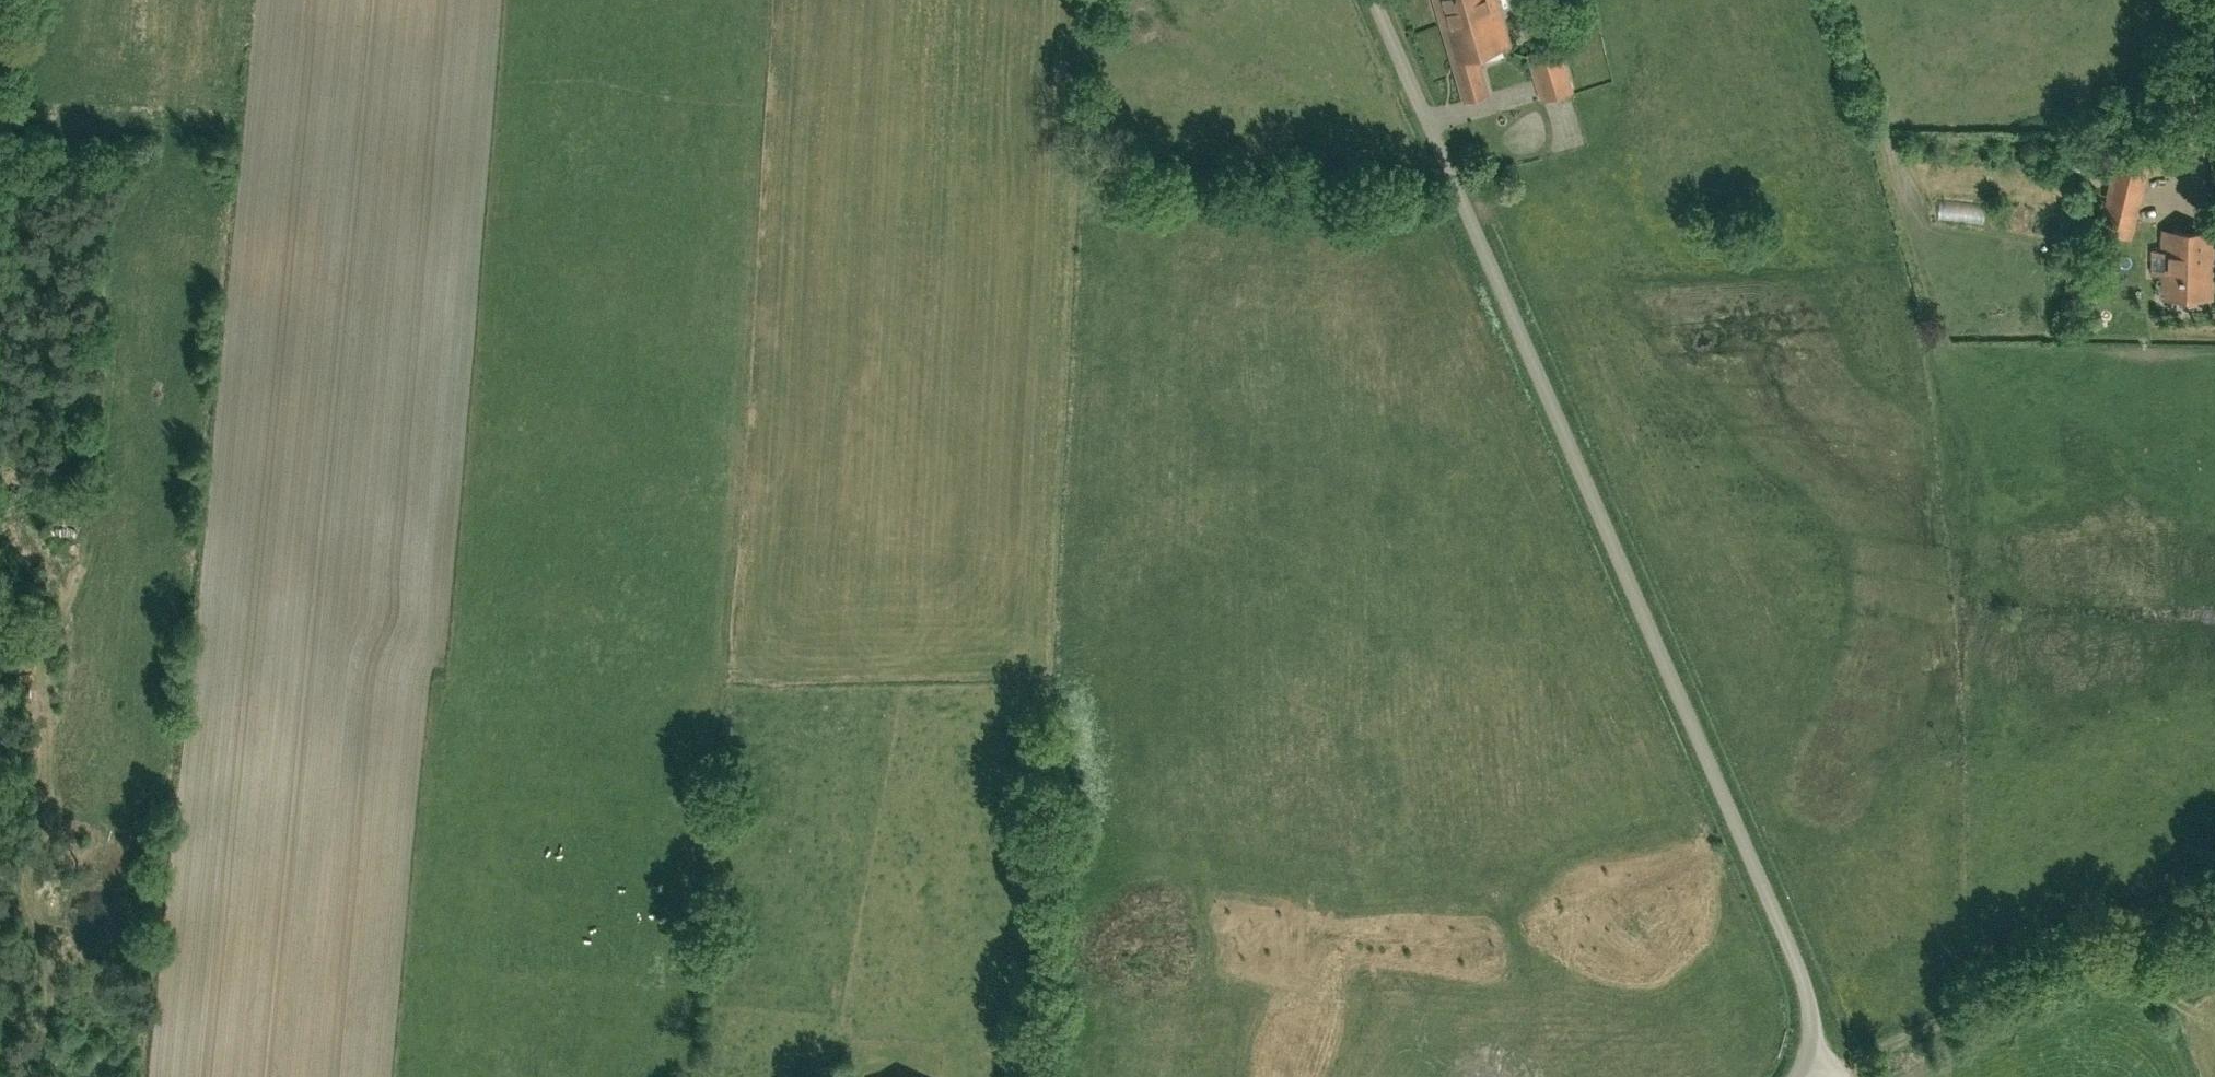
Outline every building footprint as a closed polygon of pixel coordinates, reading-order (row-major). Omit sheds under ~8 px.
[(1448,40),(1467,34),(1464,24),(1481,18),(1485,29),(1504,23),(1497,0),(1436,0),(1448,40)] [(1467,34),(1448,40),(1466,99),(1488,93),(1476,54),(1510,44),(1504,23),(1485,29),(1481,18),(1464,24),(1467,34)] [(1530,53),(1537,78),(1543,99),(1572,91),(1558,45),(1530,53)] [(2139,187),(2146,160),(2119,153),(2112,180),(2139,187)] [(2100,228),(2102,228),(2129,235),(2138,199),(2109,192),(2100,228)] [(2162,251),(2152,251),(2153,273),(2162,273),(2162,297),(2214,298),(2214,231),(2162,230),(2162,251)]
